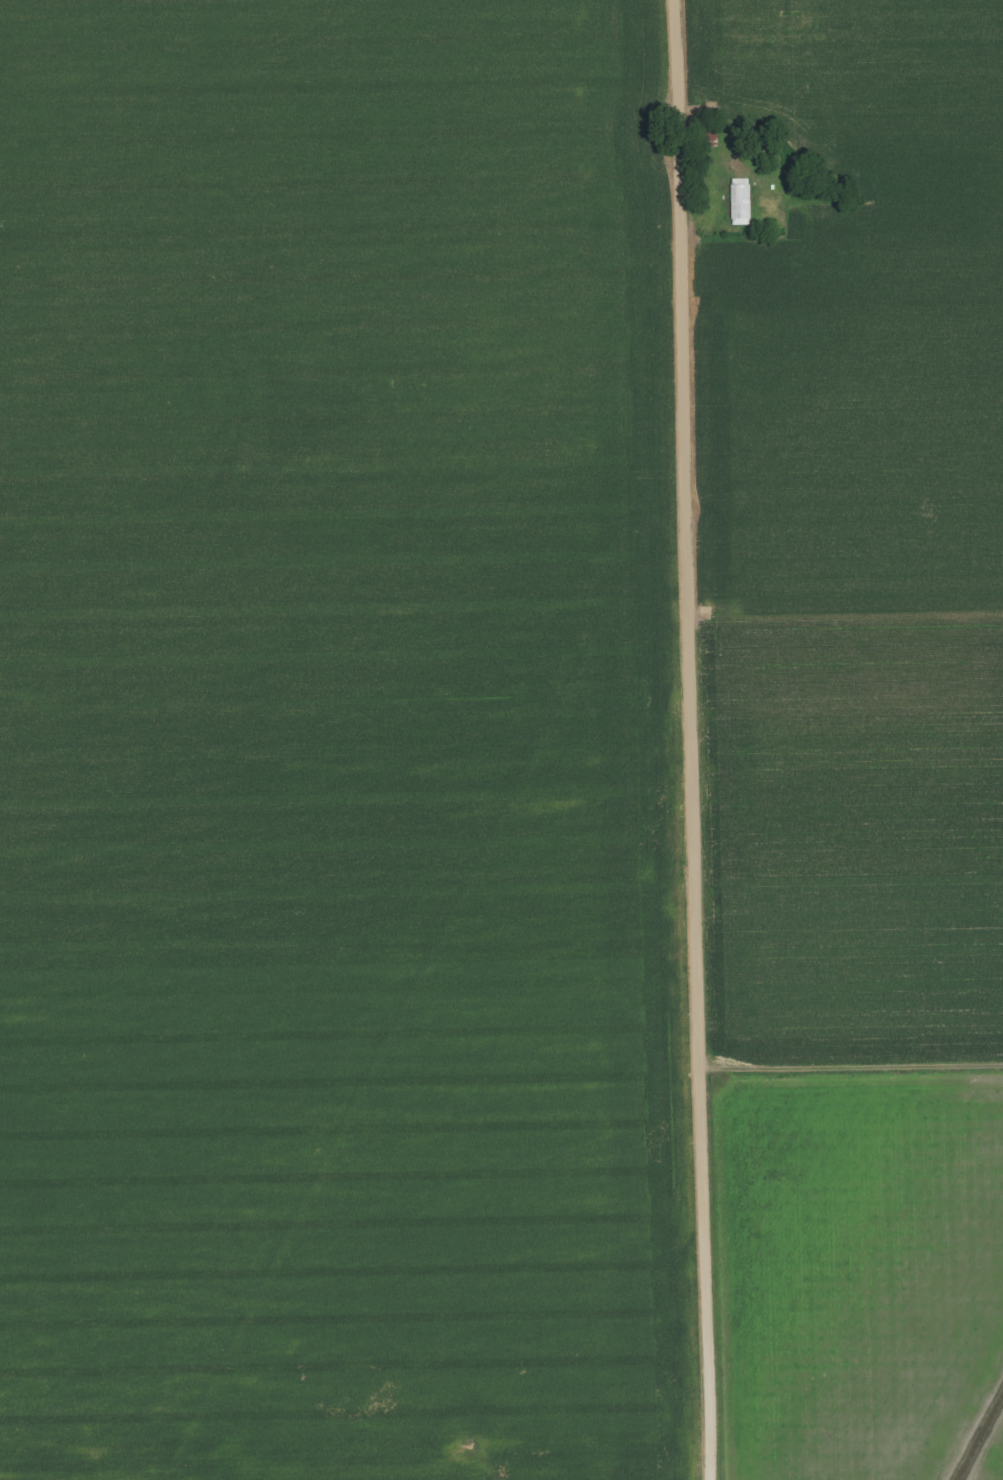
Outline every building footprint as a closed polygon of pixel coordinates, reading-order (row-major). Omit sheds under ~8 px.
[(701,147),(714,147),(714,129),(701,129),(701,147)] [(747,226),(747,180),(728,180),(728,226),(747,226)]
